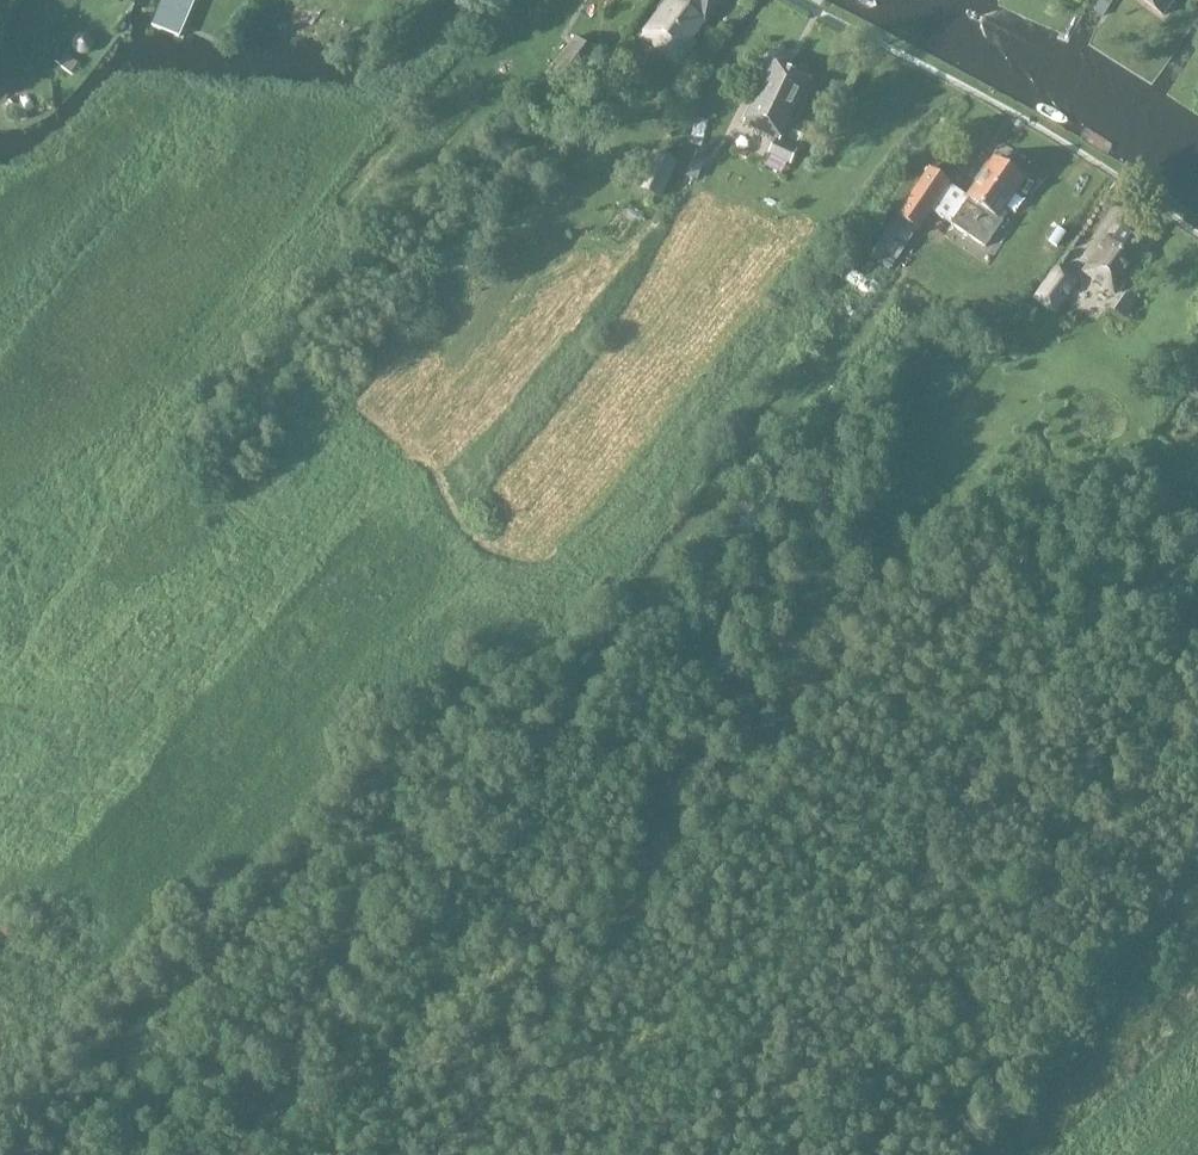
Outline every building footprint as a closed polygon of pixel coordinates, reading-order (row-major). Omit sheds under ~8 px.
[(11,0),(0,0),(0,19),(11,0)] [(151,26),(179,37),(195,0),(162,0),(151,26)] [(643,37),(679,64),(696,43),(691,40),(722,0),(672,0),(643,37)] [(1094,12),(1100,0),(1088,0),(1085,6),(1094,12)] [(1162,18),(1176,0),(1139,0),(1162,18)] [(545,75),(557,85),(549,94),(561,104),(568,94),(599,56),(576,38),(545,75)] [(743,124),(775,141),(767,155),(762,167),(781,177),(787,164),(790,165),(798,150),(779,142),(810,82),(773,64),(743,124)] [(660,200),(677,163),(652,152),(635,189),(660,200)] [(1004,223),(998,219),(1024,181),(996,162),(978,189),(975,187),(968,199),(950,187),(952,185),(931,171),(899,219),(919,232),(932,213),(987,250),(1004,223)] [(872,258),(896,268),(911,230),(888,220),(872,258)] [(1106,241),(1084,273),(1115,295),(1137,262),(1133,259),(1147,239),(1125,223),(1111,244),(1106,241)] [(1034,299),(1054,315),(1078,285),(1056,270),(1034,299)]
